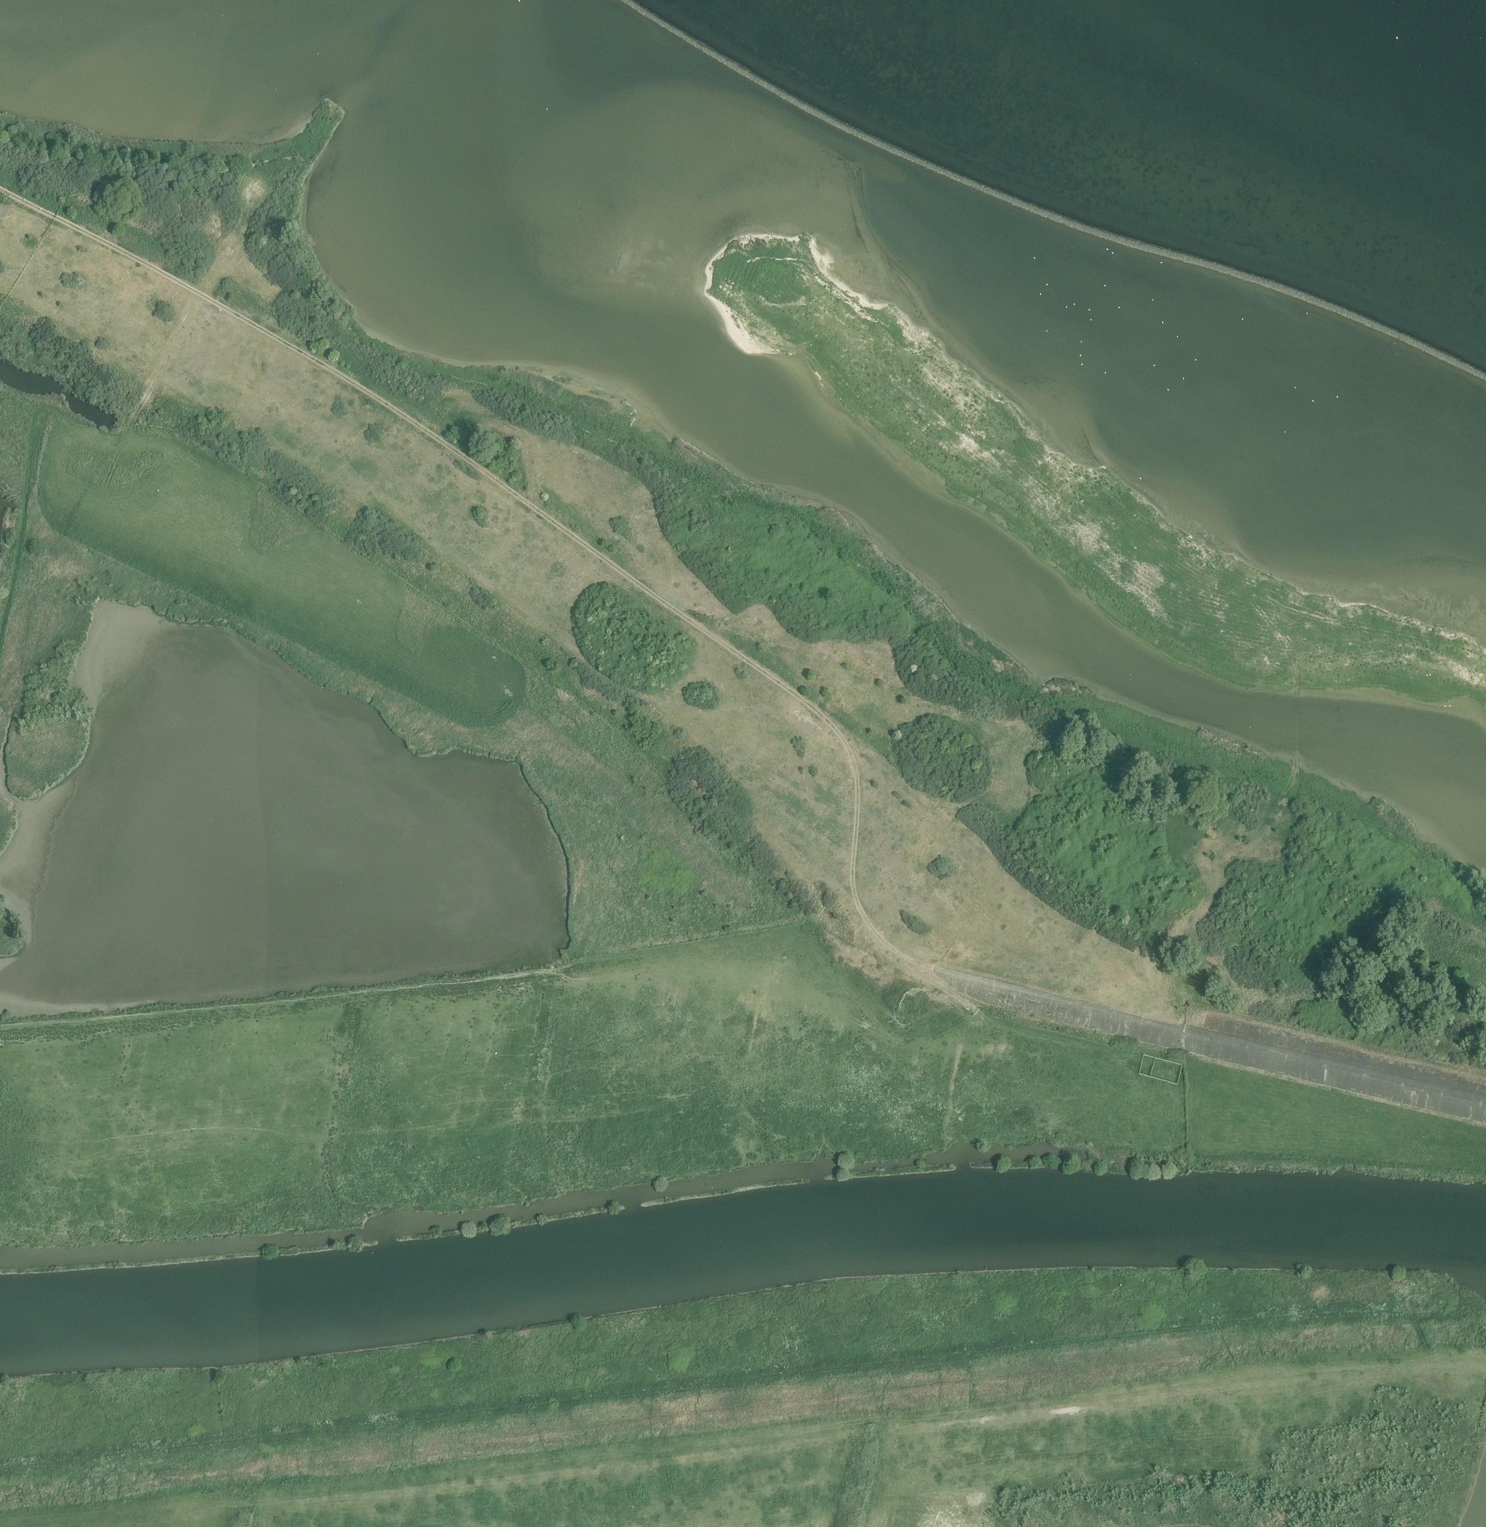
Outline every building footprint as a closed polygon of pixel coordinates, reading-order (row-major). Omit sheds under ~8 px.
[(258,195),(250,190),(241,202),(248,208),(258,195)]
